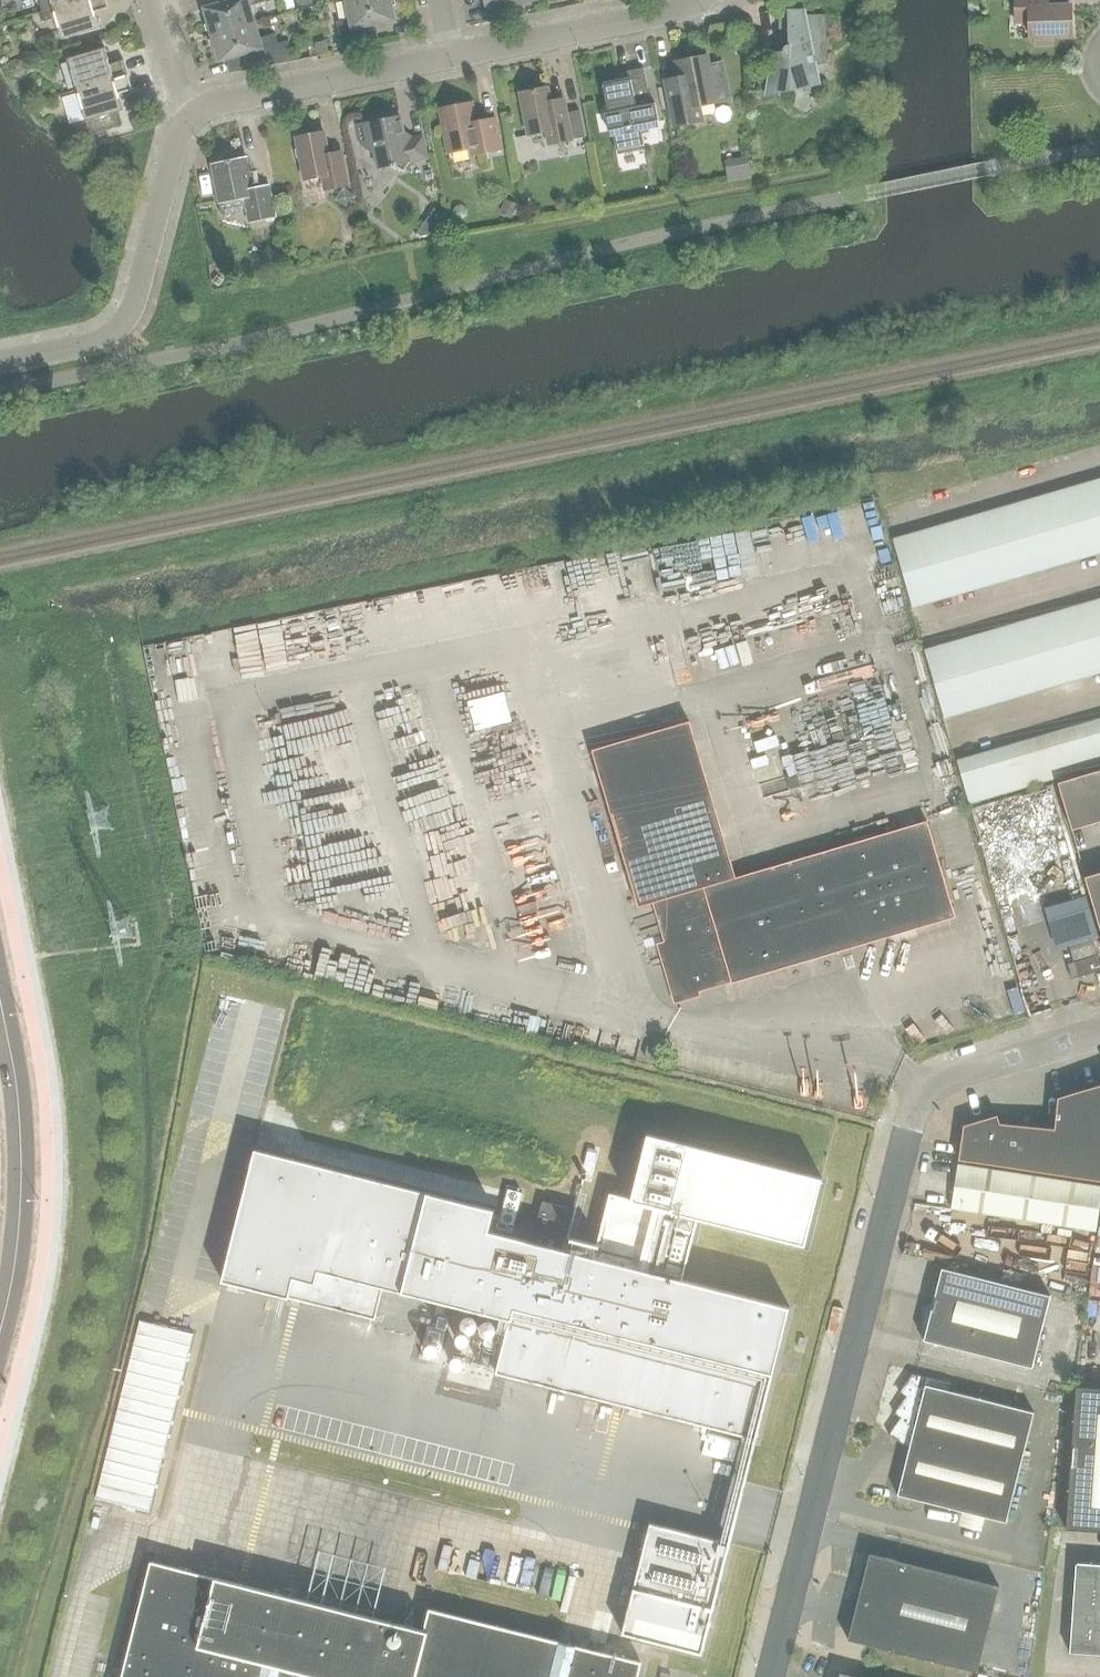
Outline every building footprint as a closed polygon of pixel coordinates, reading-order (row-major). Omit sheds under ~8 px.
[(53,8),(79,0),(38,0),(42,11),(53,8)] [(53,8),(42,11),(39,12),(42,22),(56,18),(62,39),(99,28),(94,12),(108,8),(106,0),(79,0),(53,8)] [(211,34),(255,22),(250,6),(265,1),(265,0),(231,0),(204,8),(211,34)] [(349,18),(336,21),(342,47),(374,40),(371,25),(395,20),(391,0),(346,0),(349,18)] [(486,9),(532,0),(484,0),(486,9)] [(1072,36),(1071,5),(1048,6),(1047,0),(1015,0),(1016,22),(1029,22),(1030,37),(1035,37),(1035,44),(1052,44),(1052,37),(1072,36)] [(783,50),(783,51),(774,53),(773,53),(767,95),(819,85),(815,66),(827,63),(826,14),(779,16),(779,38),(788,38),(788,45),(786,46),(785,46),(784,47),(784,48),(783,50)] [(249,53),(253,68),(294,60),(288,41),(278,44),(275,34),(259,38),(255,22),(211,34),(219,61),(249,53)] [(325,40),(314,43),(317,53),(328,50),(325,40)] [(68,58),(77,90),(128,75),(124,60),(110,64),(105,47),(68,58)] [(698,106),(715,103),(731,100),(724,61),(708,64),(706,55),(677,61),(680,76),(666,79),(670,100),(675,126),(701,121),(698,106)] [(629,80),(602,85),(608,112),(605,113),(608,130),(611,129),(616,150),(644,144),(641,131),(659,128),(657,121),(658,121),(655,103),(651,103),(644,68),(628,71),(629,80)] [(128,75),(77,90),(90,135),(118,127),(114,113),(123,110),(118,94),(132,90),(128,75)] [(548,87),(520,92),(528,135),(546,131),(549,144),(572,140),(572,139),(585,137),(579,110),(566,112),(565,108),(552,110),(548,87)] [(472,102),(439,108),(448,153),(478,147),(480,153),(501,149),(495,118),(480,121),(475,117),(472,102)] [(369,123),(353,126),(358,147),(374,155),(377,171),(392,168),(396,167),(403,171),(409,162),(427,158),(423,136),(411,138),(411,137),(403,132),(400,116),(369,123)] [(324,131),(296,137),(304,180),(322,176),(325,189),(348,185),(343,158),(330,161),(324,131)] [(218,163),(211,164),(219,203),(221,215),(247,210),(249,222),(276,217),(269,185),(253,188),(247,157),(239,159),(240,164),(235,164),(223,156),(218,163)] [(727,165),(731,183),(754,178),(750,160),(727,165)] [(343,188),(335,200),(348,208),(356,196),(343,188)] [(509,201),(504,213),(512,217),(517,205),(509,201)] [(432,212),(418,232),(422,236),(444,231),(442,220),(432,212)] [(275,251),(267,262),(276,269),(284,259),(275,251)] [(217,275),(213,280),(219,286),(223,281),(217,275)] [(1095,517),(1099,516),(1099,478),(1085,483),(1095,517)] [(1064,489),(1074,523),(1095,517),(1085,483),(1064,489)] [(1052,529),(1074,523),(1064,489),(1042,495),(1052,529)] [(1021,501),(1031,536),(1052,529),(1042,495),(1021,501)] [(1000,508),(1010,542),(1031,536),(1021,501),(1000,508)] [(978,514),(988,548),(1010,542),(1000,508),(978,514)] [(967,554),(988,548),(978,514),(957,520),(967,554)] [(1074,523),(1083,557),(1099,553),(1099,535),(1095,517),(1074,523)] [(936,526),(946,560),(967,554),(957,520),(936,526)] [(1083,557),(1074,523),(1052,529),(1062,564),(1083,557)] [(924,567),(946,560),(936,526),(914,533),(924,567)] [(1052,529),(1031,536),(1041,570),(1062,564),(1052,529)] [(903,573),(924,567),(914,533),(893,539),(903,573)] [(1031,536),(1010,542),(1020,576),(1041,570),(1031,536)] [(1020,576),(1010,542),(988,548),(998,582),(1020,576)] [(988,548),(967,554),(977,588),(998,582),(988,548)] [(967,554),(946,560),(956,595),(977,588),(967,554)] [(956,595),(946,560),(924,567),(934,601),(956,595)] [(934,601),(924,567),(903,573),(912,607),(934,601)] [(1084,640),(1099,636),(1099,616),(1095,600),(1074,606),(1084,640)] [(1053,612),(1063,646),(1084,640),(1074,606),(1053,612)] [(1032,618),(1041,653),(1063,646),(1053,612),(1032,618)] [(1010,624),(1020,659),(1041,653),(1032,618),(1010,624)] [(999,665),(1020,659),(1010,624),(989,631),(999,665)] [(978,671),(999,665),(989,631),(968,637),(978,671)] [(1084,640),(1094,674),(1099,673),(1099,636),(1084,640)] [(946,643),(956,677),(978,671),(968,637),(946,643)] [(1084,640),(1063,646),(1073,681),(1094,674),(1084,640)] [(934,684),(956,677),(946,643),(925,649),(934,684)] [(1063,646),(1041,653),(1051,687),(1073,681),(1063,646)] [(1041,653),(1020,659),(1030,693),(1051,687),(1041,653)] [(1030,693),(1020,659),(999,665),(1009,699),(1030,693)] [(1009,699),(999,665),(978,671),(988,705),(1009,699)] [(978,671),(956,677),(966,712),(988,705),(978,671)] [(966,712),(956,677),(934,684),(944,718),(966,712)] [(514,728),(507,694),(492,697),(490,687),(467,692),(476,737),(514,728)] [(1085,723),(1098,766),(1099,765),(1099,718),(1085,723)] [(303,788),(298,759),(318,756),(312,720),(271,726),(281,791),(303,788)] [(733,982),(955,917),(927,821),(736,878),(690,721),(592,750),(639,906),(653,902),(666,945),(661,946),(677,999),(696,993),(695,989),(731,978),(732,983),(733,983),(733,982)] [(1098,766),(1085,723),(1053,732),(1066,775),(1098,766)] [(1066,775),(1053,732),(1021,741),(1034,784),(1066,775)] [(1034,784),(1021,741),(1000,747),(1012,790),(1034,784)] [(1012,790),(1000,747),(979,753),(991,797),(1012,790)] [(991,797),(979,753),(957,760),(969,803),(991,797)] [(1095,823),(1099,822),(1099,771),(1081,777),(1095,823)] [(1071,830),(1095,823),(1081,777),(1057,784),(1071,830)] [(1085,877),(1099,924),(1099,873),(1085,877)] [(1087,896),(1044,909),(1051,932),(1093,919),(1087,896)] [(1067,944),(1072,963),(1068,964),(1072,979),(1080,977),(1099,971),(1099,962),(1098,955),(1094,942),(1092,937),(1067,944)] [(655,1059),(658,1049),(647,1046),(645,1057),(655,1059)] [(959,1160),(981,1163),(1099,1181),(1099,1085),(1058,1098),(1055,1129),(1000,1124),(998,1116),(964,1126),(959,1160)] [(255,1150),(222,1281),(268,1293),(286,1298),(289,1299),(311,1304),(338,1311),(375,1320),(383,1288),(408,1294),(475,1311),(509,1320),(496,1374),(755,1439),(757,1439),(773,1375),(790,1307),(683,1280),(683,1277),(698,1219),(805,1246),(822,1179),(648,1134),(631,1198),(610,1193),(597,1244),(570,1237),(567,1248),(566,1251),(546,1246),(550,1232),(563,1235),(570,1207),(543,1200),(533,1239),(532,1242),(489,1232),(495,1210),(427,1193),(255,1150)] [(958,1164),(951,1208),(1096,1231),(1099,1204),(1099,1186),(958,1164)] [(933,1304),(924,1309),(929,1318),(923,1340),(1033,1368),(1051,1295),(942,1267),(933,1304)] [(194,1333),(140,1320),(96,1498),(149,1512),(194,1333)] [(900,1418),(889,1435),(909,1449),(898,1495),(1006,1522),(1034,1412),(949,1391),(951,1383),(912,1374),(899,1392),(906,1397),(894,1413),(900,1418)] [(1066,1529),(1099,1532),(1099,1388),(1077,1386),(1066,1529)] [(650,1523),(622,1634),(702,1654),(730,1544),(650,1523)] [(870,1553),(848,1639),(978,1672),(999,1585),(870,1553)] [(641,1662),(429,1609),(424,1630),(151,1561),(122,1676),(637,1676),(641,1662)] [(1099,1609),(1099,1564),(1076,1562),(1073,1607),(1099,1609)] [(1073,1607),(1069,1652),(1099,1654),(1099,1609),(1073,1607)]
